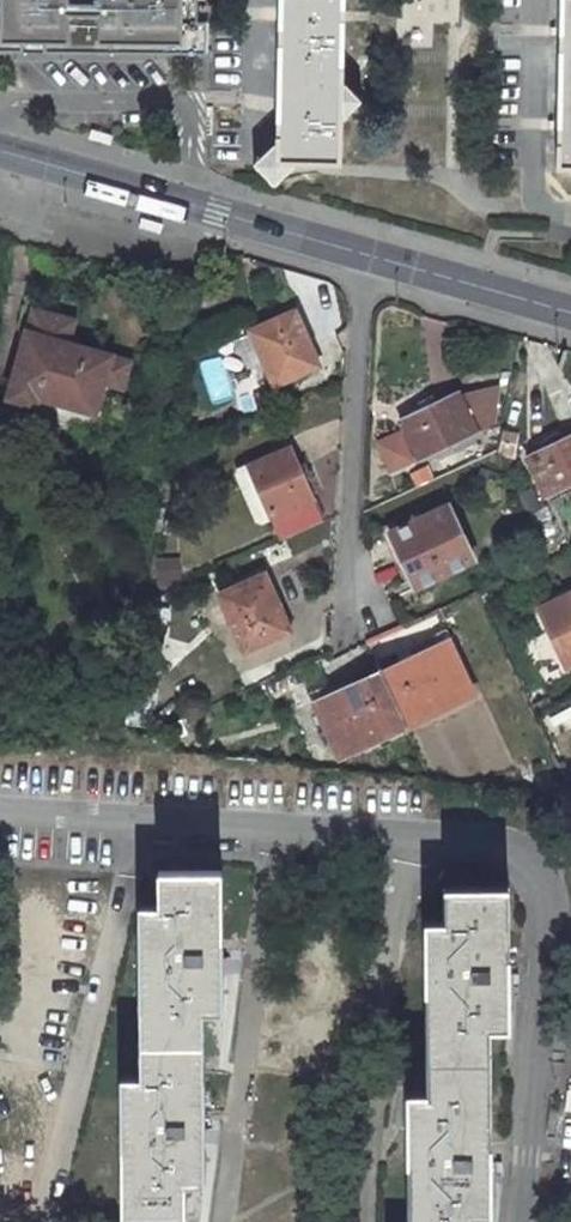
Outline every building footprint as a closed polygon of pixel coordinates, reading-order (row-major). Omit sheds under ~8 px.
[(204,51),(204,0),(0,0),(0,50),(204,51)] [(276,144),(276,163),(295,163),(338,164),(338,117),(340,83),(342,0),(279,0),(276,144)] [(460,0),(411,0),(410,25),(460,25),(460,0)] [(556,167),(566,168),(570,173),(570,0),(559,0),(556,167)] [(359,101),(342,83),(340,83),(338,117),(341,117),(359,101)] [(276,163),(276,144),(274,144),(253,163),(273,185),(295,165),(295,163),(276,163)] [(104,383),(124,389),(132,361),(68,343),(75,318),(33,308),(0,429),(0,435),(25,442),(28,431),(86,448),(104,383)] [(295,313),(250,332),(273,386),(318,366),(295,313)] [(201,361),(212,404),(233,398),(222,355),(201,361)] [(409,408),(412,415),(399,420),(418,461),(477,435),(458,395),(432,406),(429,399),(409,408)] [(557,444),(555,437),(533,447),(536,454),(527,459),(545,499),(570,486),(570,438),(557,444)] [(306,465),(299,469),(290,449),(249,466),(270,517),(311,499),(310,496),(316,492),(306,465)] [(473,563),(448,507),(392,534),(416,589),(473,563)] [(416,589),(392,534),(384,537),(404,586),(396,588),(399,596),(416,589)] [(264,575),(219,595),(244,652),(290,631),(281,608),(279,609),(264,575)] [(538,612),(565,668),(570,666),(570,596),(538,612)] [(475,696),(453,644),(400,667),(398,662),(380,670),(406,728),(475,696)] [(406,728),(382,676),(317,706),(340,758),(406,728)] [(123,1216),(183,1216),(183,1183),(202,1183),(201,1010),(220,1010),(219,868),(156,869),(156,907),(138,907),(139,1078),(121,1078),(123,1216)] [(485,1029),(505,1028),(506,887),(442,888),(441,923),(424,922),(424,940),(424,952),(424,1093),(407,1093),(407,1112),(407,1122),(407,1221),(468,1221),(468,1215),(486,1214),(485,1029)] [(424,940),(412,941),(412,952),(424,952),(424,940)] [(546,1208),(570,1211),(570,989),(546,1208)] [(407,1112),(395,1111),(395,1122),(407,1122),(407,1112)]
